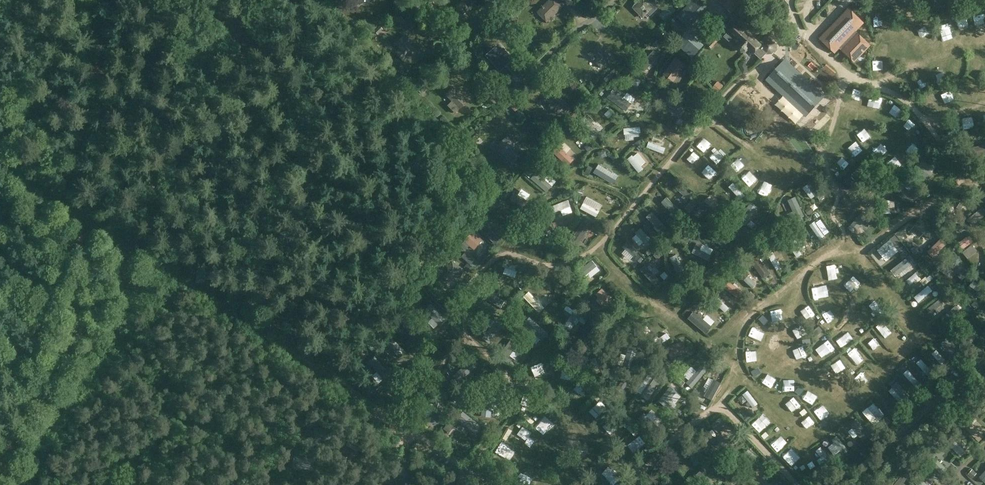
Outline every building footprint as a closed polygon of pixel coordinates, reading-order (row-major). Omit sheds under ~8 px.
[(555,0),(550,0),(547,2),(537,12),(547,23),(550,20),(553,17),(557,12),(562,7),(555,0)] [(648,13),(650,16),(659,7),(652,0),(650,0),(648,2),(646,0),(641,0),(633,8),(643,18),(648,13)] [(679,19),(688,27),(690,28),(710,6),(703,0),(693,0),(677,17),(679,19)] [(718,0),(731,13),(743,0),(719,0),(718,0)] [(667,8),(659,15),(665,22),(673,14),(670,11),(667,8)] [(835,52),(839,48),(854,63),(871,45),(856,31),(864,23),(849,8),(820,38),(835,52)] [(730,30),(724,36),(732,43),(735,46),(739,46),(739,49),(741,51),(745,51),(748,48),(754,53),(761,60),(762,59),(766,54),(767,54),(773,54),(776,50),(776,44),(772,40),(766,40),(762,44),(764,46),(761,48),(760,47),(761,46),(743,29),(737,24),(736,24),(736,23),(737,22),(733,18),(726,27),(730,30)] [(383,29),(379,26),(375,31),(378,34),(383,29)] [(713,38),(708,44),(712,48),(718,42),(713,38)] [(599,44),(588,54),(601,68),(611,59),(599,44)] [(496,47),(487,55),(491,60),(500,71),(513,59),(504,48),(500,51),(496,47)] [(640,65),(646,71),(660,56),(654,50),(654,51),(640,65)] [(676,57),(665,73),(674,81),(681,71),(684,73),(689,67),(686,65),(676,57)] [(780,59),(764,76),(803,113),(824,90),(798,67),(794,72),(780,59)] [(749,72),(745,62),(739,64),(743,74),(749,72)] [(615,69),(610,74),(613,77),(619,72),(615,69)] [(718,81),(713,88),(719,92),(724,86),(718,81)] [(423,95),(427,91),(424,87),(419,92),(423,95)] [(452,87),(445,95),(451,101),(447,106),(455,114),(467,102),(452,87)] [(554,90),(544,100),(558,115),(568,105),(554,90)] [(632,104),(621,96),(622,94),(617,90),(615,92),(613,91),(607,99),(626,112),(632,104)] [(669,94),(661,90),(659,94),(666,99),(669,94)] [(664,102),(681,114),(685,108),(669,96),(664,102)] [(614,115),(609,110),(604,115),(609,120),(614,115)] [(599,132),(591,123),(593,121),(588,117),(586,119),(585,117),(579,123),(593,138),(599,132)] [(625,135),(634,134),(634,136),(638,136),(638,133),(641,133),(640,127),(624,128),(625,135)] [(519,157),(515,152),(519,148),(508,136),(500,143),(504,147),(500,152),(512,164),(519,157)] [(665,148),(649,142),(647,147),(663,153),(665,148)] [(984,154),(984,144),(968,149),(971,158),(984,154)] [(574,160),(560,146),(553,153),(568,167),(574,160)] [(729,162),(735,153),(729,149),(723,158),(729,162)] [(647,156),(664,161),(666,154),(648,150),(647,156)] [(644,169),(641,166),(646,162),(638,153),(634,157),(632,155),(628,159),(639,173),(644,169)] [(716,172),(723,165),(714,155),(706,162),(716,172)] [(874,160),(871,158),(869,160),(868,159),(864,162),(868,166),(874,160)] [(529,169),(525,174),(531,179),(535,174),(529,169)] [(621,169),(608,176),(610,180),(623,174),(621,169)] [(622,177),(608,181),(609,186),(623,182),(622,177)] [(534,184),(548,189),(550,184),(543,182),(543,179),(539,178),(539,180),(536,179),(534,184)] [(814,180),(808,184),(821,201),(827,197),(814,180)] [(693,196),(679,183),(675,188),(688,201),(693,196)] [(913,190),(914,185),(914,184),(908,183),(906,200),(912,201),(913,190)] [(535,185),(533,190),(547,196),(549,191),(535,185)] [(604,191),(587,186),(585,193),(602,198),(604,191)] [(736,190),(730,194),(741,209),(746,205),(736,190)] [(531,203),(515,192),(510,199),(527,210),(531,203)] [(790,204),(792,200),(796,196),(789,193),(777,209),(783,213),(790,204)] [(704,201),(715,212),(720,206),(709,196),(705,201),(704,201)] [(683,215),(667,198),(661,203),(678,220),(683,215)] [(568,200),(551,207),(553,213),(571,206),(568,200)] [(746,225),(758,207),(751,202),(739,220),(746,225)] [(689,204),(685,208),(690,213),(694,209),(693,208),(689,204)] [(954,207),(948,208),(952,225),(958,224),(954,207)] [(515,220),(499,209),(495,215),(511,226),(515,220)] [(983,209),(971,218),(975,224),(984,216),(984,212),(983,209)] [(865,220),(868,217),(870,214),(865,210),(854,223),(859,227),(865,220)] [(667,228),(652,212),(646,217),(656,227),(654,229),(658,233),(660,232),(661,233),(667,228)] [(835,222),(832,218),(829,214),(825,218),(824,218),(835,233),(840,230),(835,222)] [(930,239),(936,233),(920,218),(914,225),(930,239)] [(674,222),(670,226),(674,229),(680,224),(676,220),(674,222)] [(814,223),(809,227),(819,240),(824,236),(814,223)] [(570,242),(577,247),(589,229),(582,224),(570,242)] [(484,225),(479,229),(495,244),(499,240),(495,236),(484,225)] [(641,228),(635,233),(644,242),(642,244),(645,247),(647,245),(648,247),(654,242),(641,228)] [(470,235),(464,241),(474,250),(480,243),(482,240),(478,236),(480,234),(474,229),(470,235)] [(711,229),(709,235),(726,240),(727,234),(711,229)] [(804,236),(802,233),(801,231),(796,235),(805,249),(811,245),(804,236)] [(958,244),(962,250),(977,238),(973,233),(973,232),(958,244)] [(554,236),(535,247),(539,253),(557,242),(554,236)] [(709,243),(726,248),(728,242),(710,237),(709,243)] [(928,252),(933,257),(947,244),(942,239),(941,238),(927,252),(928,252)] [(627,242),(623,247),(625,249),(623,251),(627,254),(629,252),(634,257),(639,252),(627,242)] [(695,247),(692,253),(709,261),(712,256),(711,255),(700,250),(703,245),(697,242),(695,247)] [(792,242),(784,247),(793,260),(799,256),(795,250),(796,249),(792,242)] [(972,245),(963,252),(968,259),(971,256),(968,252),(974,248),(972,245)] [(894,256),(891,259),(886,263),(890,268),(905,254),(901,250),(894,256)] [(466,252),(462,257),(470,265),(475,260),(466,252)] [(782,267),(773,252),(768,255),(777,270),(782,267)] [(749,260),(764,279),(771,274),(757,255),(749,260)] [(961,262),(956,256),(941,270),(947,276),(961,262)] [(524,268),(504,261),(502,267),(522,274),(524,268)] [(673,267),(688,274),(691,267),(675,261),(673,267)] [(896,275),(907,266),(904,261),(892,270),(896,275)] [(448,270),(445,274),(453,280),(456,276),(460,278),(465,270),(452,262),(447,269),(448,270)] [(590,262),(587,269),(596,274),(595,276),(598,277),(598,276),(602,278),(606,272),(590,262)] [(468,264),(465,267),(471,272),(474,269),(468,264)] [(650,265),(648,267),(646,265),(641,270),(655,285),(660,280),(652,271),(653,269),(650,265)] [(746,272),(741,277),(755,290),(759,285),(746,272)] [(910,285),(920,278),(916,273),(907,281),(910,285)] [(529,297),(548,281),(544,276),(524,292),(529,297)] [(973,281),(970,286),(977,291),(976,293),(980,296),(981,295),(984,297),(984,290),(973,281)] [(730,282),(725,288),(739,298),(743,292),(730,282)] [(927,295),(930,293),(933,291),(928,285),(914,297),(919,303),(927,295)] [(600,296),(596,300),(604,308),(613,300),(602,289),(597,293),(600,296)] [(882,311),(871,297),(866,301),(877,316),(882,311)] [(703,302),(698,298),(693,304),(697,308),(703,302)] [(726,312),(730,308),(719,298),(715,302),(726,312)] [(936,310),(938,313),(945,308),(942,305),(944,303),(940,299),(927,309),(931,314),(936,310)] [(954,317),(958,314),(961,311),(957,306),(942,319),(947,324),(954,317)] [(576,310),(565,326),(571,330),(575,324),(577,325),(579,321),(577,320),(581,314),(576,310)] [(712,327),(694,312),(688,319),(706,335),(712,327)] [(869,328),(856,312),(852,315),(859,324),(857,326),(860,330),(862,329),(864,332),(869,328)] [(401,315),(395,320),(400,323),(405,318),(401,315)] [(764,315),(759,319),(764,325),(769,321),(764,315)] [(969,325),(962,347),(969,349),(975,327),(969,325)] [(478,326),(472,329),(476,337),(482,334),(478,326)] [(896,342),(883,326),(877,331),(890,347),(896,342)] [(819,327),(812,332),(817,336),(822,331),(819,327)] [(854,340),(843,327),(838,331),(845,339),(841,342),(845,347),(854,340)] [(379,332),(375,335),(380,341),(384,337),(379,332)] [(655,341),(653,342),(656,347),(671,338),(668,333),(659,338),(658,336),(654,339),(655,341)] [(956,359),(963,352),(948,337),(941,344),(956,359)] [(684,342),(667,347),(671,359),(688,353),(684,342)] [(831,348),(827,343),(814,353),(818,358),(831,348)] [(879,361),(874,355),(879,352),(873,343),(863,350),(874,365),(879,361)] [(628,347),(623,367),(630,369),(636,349),(628,347)] [(941,365),(946,361),(936,350),(932,354),(941,365)] [(857,351),(847,355),(852,366),(862,362),(857,351)] [(596,357),(602,371),(604,377),(611,374),(603,354),(596,357)] [(825,375),(829,380),(843,366),(839,362),(825,375)] [(705,373),(700,369),(689,383),(694,387),(705,373)] [(864,371),(853,381),(862,390),(873,380),(864,371)] [(907,375),(902,379),(912,396),(918,392),(907,375)] [(654,378),(653,379),(650,376),(640,389),(644,391),(643,392),(649,396),(660,382),(654,378)] [(934,376),(927,380),(928,381),(930,384),(931,384),(937,380),(934,376)] [(706,393),(704,397),(712,401),(721,384),(713,379),(713,380),(706,393)] [(800,386),(795,392),(800,396),(804,390),(800,386)] [(670,387),(659,401),(671,411),(677,406),(670,400),(677,392),(670,387)] [(741,391),(736,388),(726,403),(731,406),(741,391)] [(874,404),(869,408),(880,420),(884,416),(874,404)] [(673,412),(679,417),(682,414),(681,413),(682,411),(677,408),(673,412)] [(718,432),(725,426),(719,419),(711,425),(718,432)] [(852,423),(849,425),(863,442),(870,436),(866,431),(856,419),(852,422),(852,423)] [(683,427),(672,422),(669,428),(681,433),(683,427)] [(969,432),(976,426),(972,422),(965,428),(969,432)] [(750,438),(757,433),(750,423),(743,428),(750,438)] [(836,436),(831,440),(843,454),(848,451),(836,436)] [(749,449),(743,457),(752,464),(759,457),(749,449)] [(691,461),(696,466),(705,459),(701,453),(691,461)] [(817,453),(812,456),(817,462),(814,464),(818,470),(826,465),(817,453)] [(842,456),(837,459),(840,464),(845,460),(842,456)] [(783,461),(776,469),(783,476),(791,468),(783,461)] [(693,484),(704,484),(709,480),(701,470),(690,481),(693,484)] [(973,470),(969,475),(973,478),(977,473),(973,470)]
